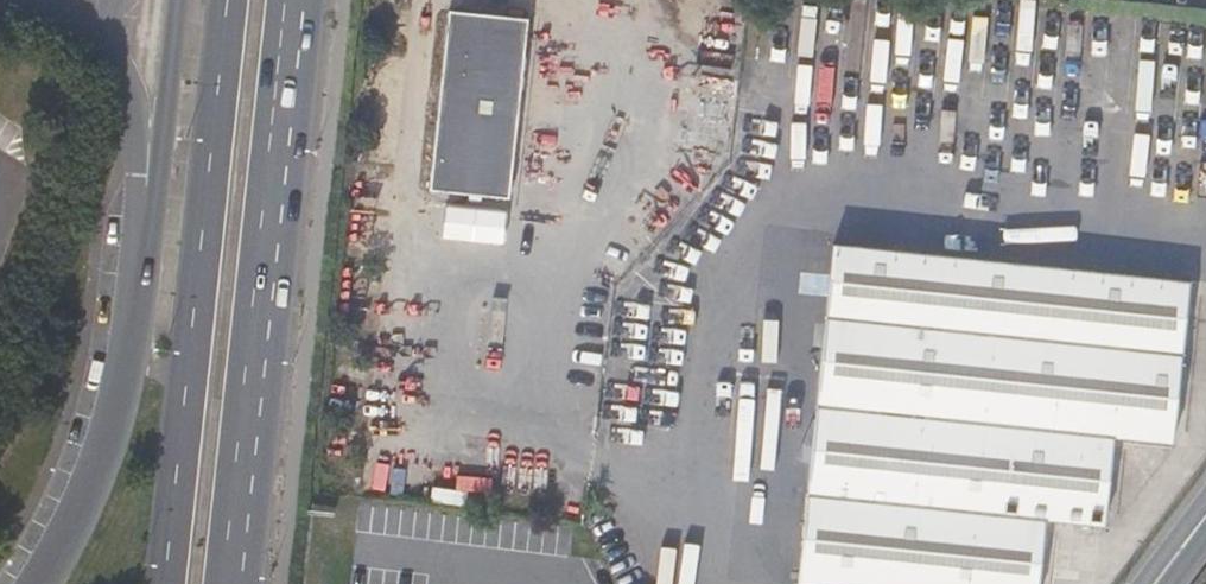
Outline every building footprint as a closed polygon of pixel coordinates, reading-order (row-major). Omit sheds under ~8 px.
[(527,19),(448,10),(428,189),(507,198),(527,19)] [(835,319),(818,480),(806,583),(809,583),(1046,583),(1046,580),(1052,522),(1104,527),(1111,528),(1120,441),(1178,447),(1196,287),(842,248),(835,319)]
